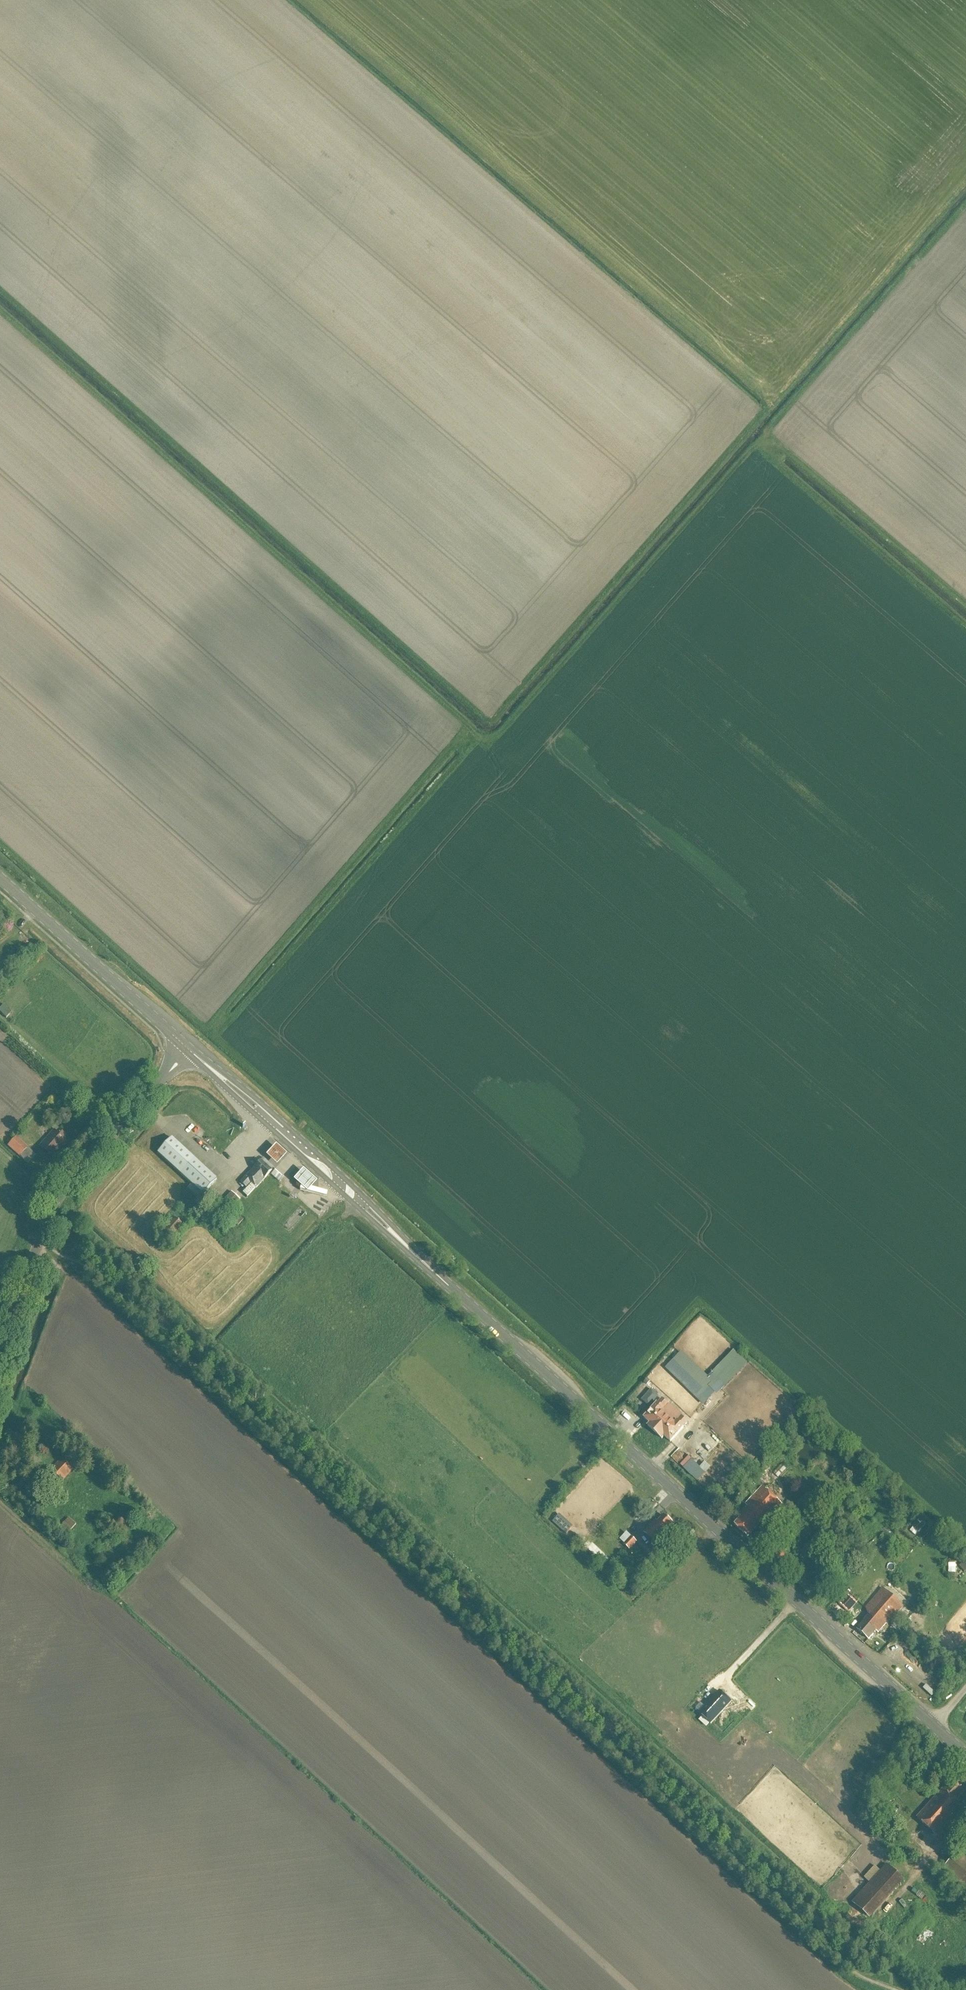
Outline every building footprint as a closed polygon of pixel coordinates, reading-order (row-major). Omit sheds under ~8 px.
[(14,959),(12,956),(14,954),(7,948),(5,950),(3,949),(0,952),(0,975),(14,959)] [(52,1159),(66,1142),(63,1140),(65,1138),(58,1132),(57,1134),(54,1132),(40,1148),(52,1159)] [(20,1158),(28,1149),(28,1148),(16,1138),(13,1142),(8,1147),(9,1148),(20,1158)] [(203,1197),(217,1181),(195,1160),(172,1139),(157,1155),(180,1176),(203,1197)] [(287,1155),(276,1146),(266,1156),(278,1166),(287,1155)] [(245,1179),(240,1185),(246,1190),(251,1185),(256,1189),(272,1172),(260,1162),(245,1179)] [(318,1182),(303,1170),(294,1181),(308,1193),(318,1182)] [(226,1216),(239,1201),(231,1193),(217,1208),(226,1216)] [(235,1230),(243,1221),(238,1217),(230,1226),(235,1230)] [(714,1354),(722,1362),(732,1351),(723,1344),(714,1354)] [(720,1395),(750,1364),(736,1350),(710,1377),(684,1351),(667,1368),(700,1399),(712,1387),(720,1395)] [(688,1424),(681,1418),(675,1425),(662,1413),(668,1406),(662,1400),(658,1405),(657,1405),(644,1419),(650,1425),(648,1427),(662,1440),(664,1437),(670,1443),(683,1428),(688,1424)] [(673,1456),(699,1482),(708,1473),(682,1448),(673,1456)] [(61,1464),(59,1462),(45,1477),(57,1488),(73,1471),(64,1462),(61,1464)] [(741,1518),(734,1525),(748,1538),(763,1522),(766,1525),(783,1506),(763,1488),(745,1506),(748,1508),(739,1516),(741,1518)] [(569,1535),(576,1527),(562,1515),(555,1522),(569,1535)] [(655,1522),(645,1534),(657,1545),(668,1533),(666,1531),(672,1524),(664,1517),(658,1524),(655,1522)] [(66,1536),(75,1526),(68,1519),(59,1530),(66,1536)] [(630,1551),(638,1542),(633,1538),(625,1547),(630,1551)] [(770,1554),(780,1563),(787,1556),(776,1547),(770,1554)] [(657,1565),(663,1557),(658,1553),(652,1561),(657,1565)] [(869,1617),(857,1630),(869,1641),(876,1633),(877,1632),(878,1634),(879,1634),(886,1625),(890,1621),(891,1622),(897,1615),(898,1615),(904,1608),(900,1605),(882,1589),(865,1609),(866,1610),(869,1617)] [(732,1703),(720,1692),(699,1714),(711,1726),(732,1703)] [(907,1789),(899,1781),(893,1789),(901,1796),(907,1789)] [(965,1812),(965,1811),(956,1802),(964,1793),(952,1782),(944,1791),(943,1790),(917,1819),(940,1840),(965,1812)] [(959,1853),(943,1871),(965,1892),(965,1860),(959,1853)] [(866,1878),(871,1883),(854,1902),(875,1920),(908,1880),(889,1863),(883,1870),(877,1865),(866,1878)]
